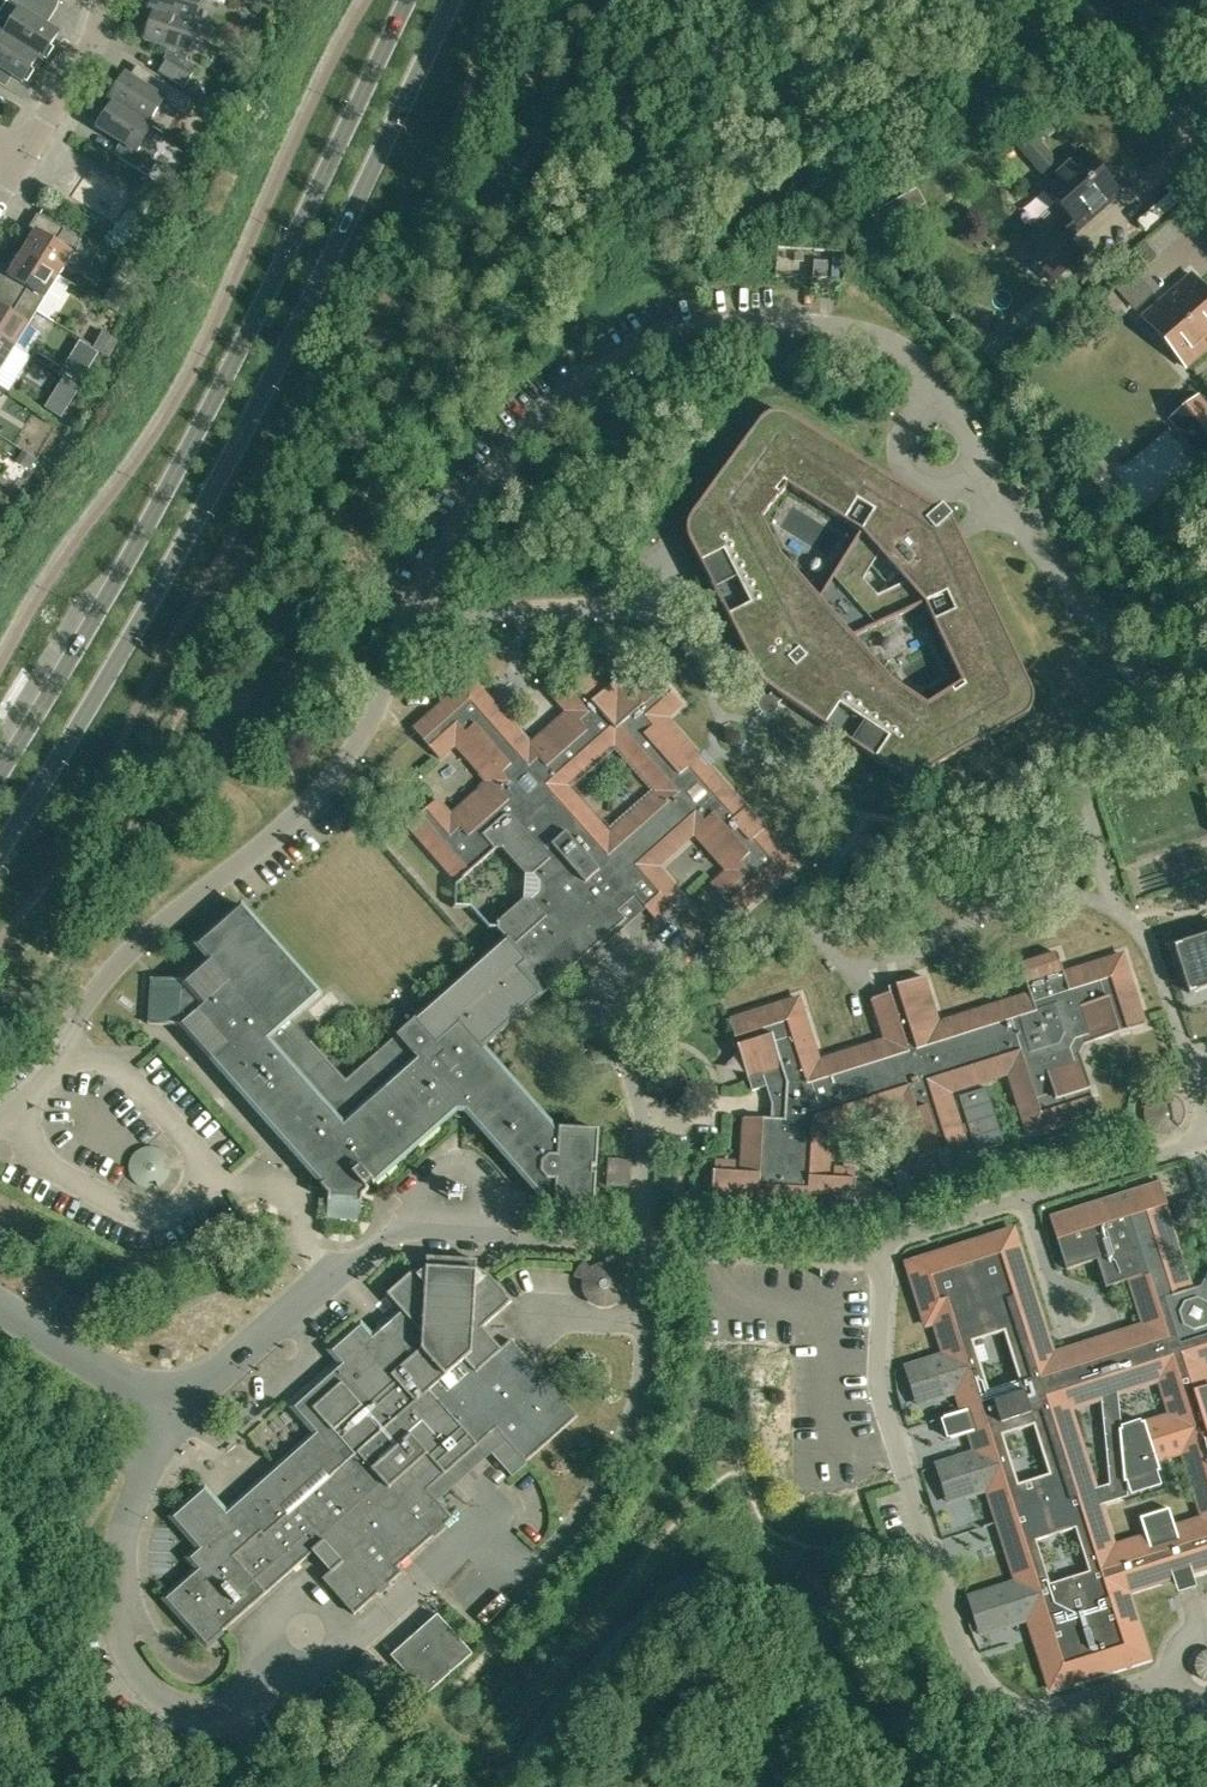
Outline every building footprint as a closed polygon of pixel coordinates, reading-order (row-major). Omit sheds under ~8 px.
[(58,33),(27,13),(35,0),(4,0),(20,9),(5,34),(4,35),(43,58),(58,33)] [(150,10),(197,25),(198,24),(193,23),(200,0),(153,0),(150,10)] [(185,66),(197,25),(150,10),(150,11),(154,12),(145,40),(170,48),(166,60),(158,72),(184,88),(194,72),(185,66)] [(23,82),(38,57),(42,59),(43,58),(4,35),(5,34),(0,31),(0,67),(23,82)] [(192,99),(162,80),(154,92),(126,75),(110,100),(152,126),(153,126),(149,123),(163,100),(184,112),(192,99)] [(119,158),(149,176),(157,164),(153,161),(158,153),(142,143),(152,126),(110,100),(110,101),(114,103),(98,128),(127,146),(119,158)] [(1045,148),(1030,161),(1042,175),(1057,162),(1045,148)] [(1120,193),(1097,168),(1082,150),(1041,186),(1068,216),(1026,253),(1052,282),(1081,256),(1067,240),(1120,193)] [(871,215),(879,229),(924,204),(917,190),(871,215)] [(34,234),(22,253),(59,276),(81,240),(40,214),(29,231),(34,234)] [(0,278),(0,289),(37,311),(59,276),(22,253),(10,273),(5,270),(0,278)] [(814,260),(812,277),(827,278),(828,261),(814,260)] [(1193,275),(1143,319),(1187,368),(1206,350),(1206,291),(1193,275)] [(37,311),(0,289),(0,338),(15,347),(27,354),(40,334),(27,326),(37,311)] [(1032,333),(1043,323),(1029,308),(1018,319),(1032,333)] [(104,332),(94,349),(102,353),(108,357),(118,340),(107,334),(104,332)] [(15,347),(0,338),(0,371),(15,347)] [(80,384),(85,375),(66,364),(61,372),(80,384)] [(42,409),(58,419),(76,388),(60,379),(42,409)] [(1206,459),(1206,406),(1199,396),(1171,419),(1205,461),(1206,459)] [(952,522),(951,521),(951,519),(950,518),(949,517),(948,516),(947,515),(946,514),(944,513),(943,512),(788,416),(785,415),(782,413),(779,413),(775,413),(772,413),(769,414),(765,415),(763,417),(760,419),(758,422),(691,515),(689,518),(688,520),(687,523),(686,526),(686,528),(686,531),(686,534),(687,537),(687,539),(689,542),(719,601),(727,617),(758,678),(759,679),(760,680),(761,681),(761,682),(762,683),(763,684),(764,685),(765,686),(766,687),(767,688),(771,690),(768,695),(766,695),(763,695),(761,696),(760,698),(758,699),(757,702),(757,704),(757,706),(758,708),(759,710),(761,712),(763,713),(765,714),(768,713),(770,713),(772,712),(774,710),(775,708),(776,706),(776,704),(782,698),(784,699),(847,741),(867,754),(894,773),(897,774),(899,776),(902,776),(904,777),(907,777),(910,777),(913,777),(916,776),(918,775),(921,774),(1021,718),(1024,716),(1026,714),(1029,711),(1030,708),(1032,705),(1032,702),(1033,698),(1032,695),(1032,692),(1031,689),(959,536),(953,524),(953,523),(952,522)] [(23,451),(16,461),(30,469),(36,459),(23,451)] [(1022,473),(1012,482),(1024,496),(1034,487),(1022,473)] [(241,904),(195,945),(208,960),(185,980),(151,978),(148,1024),(180,1025),(310,1173),(312,1175),(320,1184),(324,1189),(325,1189),(324,1189),(328,1193),(328,1200),(327,1219),(360,1221),(361,1202),(362,1195),(369,1190),(368,1189),(374,1184),(376,1182),(457,1111),(465,1111),(530,1186),(533,1189),(535,1191),(534,1205),(554,1206),(554,1209),(594,1211),(599,1130),(554,1127),(483,1047),(592,950),(643,905),(646,909),(655,918),(681,895),(656,867),(694,834),(727,871),(711,885),(737,914),(794,863),(735,797),(699,755),(665,718),(681,704),(655,675),(633,694),(619,677),(602,692),(582,670),(553,696),(567,712),(530,745),(471,678),(413,729),(439,758),(455,744),(488,782),(451,815),(437,799),(407,825),(457,881),(496,848),(502,849),(524,874),(523,899),(497,922),(497,929),(505,939),(424,1010),(418,1016),(345,1081),(310,1041),(291,1019),(320,993),(241,904)] [(1174,945),(1189,993),(1206,988),(1206,935),(1174,945)] [(713,1170),(711,1199),(854,1208),(856,1179),(853,1179),(854,1168),(834,1167),(833,1178),(827,1177),(830,1130),(897,1109),(913,1159),(966,1143),(963,1135),(970,1133),(976,1152),(1003,1143),(986,1088),(958,1097),(967,1124),(960,1126),(950,1092),(1008,1074),(1028,1136),(1098,1114),(1080,1055),(1073,1057),(1070,1049),(1075,1039),(1083,1036),(1085,1043),(1118,1033),(1129,1029),(1145,1024),(1123,954),(1064,973),(1057,953),(1020,965),(1029,994),(938,1023),(923,976),(895,985),(899,994),(890,997),(889,992),(872,998),(879,1022),(889,1020),(895,1037),(885,1040),(818,1061),(799,998),(729,1020),(734,1036),(737,1047),(748,1080),(751,1091),(766,1086),(771,1103),(771,1118),(744,1117),(741,1172),(735,1172),(736,1160),(715,1159),(714,1170),(713,1170)] [(1176,1098),(1176,1097),(1174,1096),(1169,1104),(1172,1122),(1178,1127),(1179,1128),(1180,1127),(1180,1126),(1181,1126),(1181,1125),(1182,1124),(1182,1123),(1183,1123),(1183,1122),(1183,1121),(1184,1120),(1184,1119),(1184,1118),(1185,1117),(1185,1116),(1185,1115),(1185,1114),(1185,1113),(1185,1112),(1184,1111),(1184,1110),(1184,1109),(1184,1108),(1184,1107),(1183,1106),(1183,1105),(1182,1104),(1182,1103),(1181,1103),(1181,1102),(1180,1101),(1180,1100),(1179,1100),(1178,1099),(1176,1098)] [(172,1171),(172,1167),(172,1164),(171,1160),(169,1157),(167,1154),(165,1152),(162,1150),(159,1148),(156,1147),(153,1147),(149,1147),(146,1148),(143,1149),(140,1151),(137,1153),(135,1156),(133,1159),(132,1162),(131,1165),(131,1169),(132,1172),(133,1175),(135,1178),(137,1181),(139,1183),(142,1185),(146,1186),(149,1187),(152,1187),(156,1187),(159,1186),(162,1184),(165,1182),(167,1180),(169,1177),(171,1174),(172,1171)] [(632,1160),(609,1159),(607,1185),(630,1186),(632,1160)] [(1084,1352),(1086,1356),(1076,1359),(1075,1355),(1048,1364),(1038,1335),(1046,1332),(1032,1290),(1013,1229),(907,1263),(926,1325),(934,1322),(945,1355),(926,1361),(905,1367),(913,1392),(933,1385),(937,1397),(956,1391),(959,1401),(964,1400),(967,1409),(962,1411),(943,1417),(950,1439),(969,1433),(974,1431),(977,1441),(972,1442),(975,1452),(956,1458),(936,1465),(944,1489),(964,1483),(968,1495),(987,1490),(997,1522),(1000,1532),(1015,1583),(987,1591),(967,1597),(975,1622),(995,1616),(999,1628),(1027,1620),(1041,1666),(1048,1690),(1147,1659),(1139,1635),(1126,1593),(1173,1578),(1176,1586),(1190,1581),(1187,1573),(1192,1572),(1206,1567),(1206,1373),(1205,1366),(1202,1358),(1206,1357),(1206,1278),(1204,1285),(1191,1289),(1164,1206),(1167,1205),(1160,1182),(1102,1201),(1050,1217),(1066,1269),(1097,1259),(1105,1285),(1129,1278),(1138,1307),(1146,1305),(1154,1330),(1135,1336),(1084,1352)] [(1196,1214),(1191,1195),(1172,1200),(1177,1219),(1196,1214)] [(387,1294),(399,1308),(402,1311),(372,1337),(360,1324),(330,1351),(342,1364),(293,1407),(322,1440),(232,1520),(204,1488),(172,1517),(200,1548),(189,1558),(198,1569),(164,1599),(182,1619),(197,1606),(221,1633),(323,1543),(340,1562),(322,1578),(354,1614),(401,1572),(397,1567),(452,1518),(427,1489),(496,1429),(525,1462),(578,1416),(510,1340),(500,1349),(482,1328),(512,1302),(487,1274),(483,1278),(476,1271),(477,1260),(426,1257),(426,1268),(418,1274),(414,1270),(387,1294)] [(619,1302),(622,1299),(625,1292),(626,1287),(626,1280),(624,1275),(621,1270),(616,1266),(611,1264),(605,1263),(599,1263),(594,1265),(590,1268),(587,1270),(585,1273),(584,1276),(582,1280),(581,1284),(582,1290),(584,1296),(587,1300),(592,1304),(597,1307),(602,1308),(609,1307),(614,1305),(619,1302)] [(423,1697),(470,1655),(435,1616),(388,1657),(423,1697)] [(1194,1660),(1194,1668),(1197,1675),(1204,1680),(1206,1680),(1206,1648),(1204,1648),(1198,1653),(1194,1660)]
